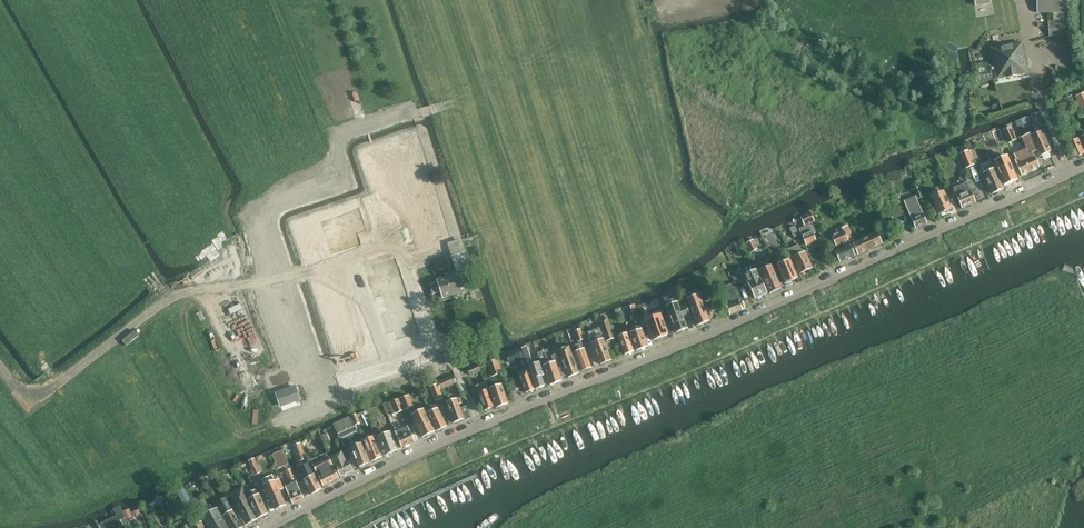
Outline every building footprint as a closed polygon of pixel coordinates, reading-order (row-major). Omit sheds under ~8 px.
[(1065,13),(1065,0),(1037,0),(1038,13),(1065,13)] [(1069,36),(1067,20),(1049,22),(1051,38),(1069,36)] [(994,66),(997,80),(1008,78),(1017,77),(1017,76),(1028,74),(1026,60),(1025,60),(1022,43),(991,49),(994,66)] [(1083,113),(1083,112),(1083,95),(1076,99),(1083,113)] [(1018,122),(1020,127),(1029,123),(1027,118),(1018,122)] [(1018,140),(1013,129),(1004,133),(1008,144),(1018,140)] [(1075,130),(1071,132),(1074,141),(1068,143),(1075,158),(1083,155),(1083,152),(1075,130)] [(1005,141),(1001,131),(984,138),(987,148),(1005,141)] [(1039,168),(1033,153),(1037,151),(1040,157),(1051,152),(1042,132),(1032,137),(1031,134),(1022,138),(1027,149),(1015,155),(1017,160),(1015,161),(1022,176),(1039,168)] [(979,157),(976,149),(970,151),(974,160),(979,157)] [(975,165),(969,151),(960,154),(966,169),(970,167),(975,165)] [(1018,180),(1010,163),(996,169),(1004,186),(1018,180)] [(1004,189),(996,172),(995,170),(984,175),(993,195),(1004,189)] [(389,217),(408,212),(418,245),(430,242),(429,239),(440,236),(423,178),(381,190),(389,217)] [(971,192),(968,184),(954,190),(962,209),(976,203),(971,192)] [(921,199),(925,197),(921,188),(914,191),(918,200),(921,199)] [(952,209),(945,192),(931,198),(939,215),(941,214),(943,215),(945,213),(946,212),(952,209)] [(928,224),(921,208),(918,202),(916,198),(905,203),(907,207),(916,229),(928,224)] [(817,233),(813,226),(811,227),(810,224),(815,222),(811,213),(801,218),(805,228),(800,230),(803,237),(807,246),(817,242),(814,234),(817,233)] [(907,220),(903,213),(893,218),(897,226),(907,220)] [(341,239),(361,236),(358,216),(338,219),(341,239)] [(795,226),(790,229),(795,239),(800,236),(795,226)] [(851,246),(854,244),(852,241),(855,240),(848,226),(842,229),(844,231),(832,236),(838,251),(835,252),(840,263),(855,256),(851,246)] [(858,255),(883,244),(878,233),(854,244),(851,246),(855,256),(858,255)] [(448,244),(452,257),(465,253),(461,240),(448,244)] [(759,249),(754,241),(747,244),(751,253),(759,249)] [(813,268),(806,252),(803,254),(799,245),(789,250),(800,274),(813,268)] [(468,291),(462,274),(471,271),(465,253),(452,257),(458,274),(439,280),(438,280),(439,282),(442,292),(444,299),(468,291)] [(799,278),(791,261),(777,267),(785,284),(787,283),(789,284),(792,282),(793,281),(799,278)] [(778,279),(772,266),(769,262),(759,266),(761,271),(760,271),(770,294),(784,288),(782,283),(780,278),(778,279)] [(768,294),(757,270),(755,265),(743,270),(738,272),(745,287),(749,285),(756,299),(768,294)] [(741,282),(737,273),(732,276),(736,284),(741,282)] [(442,292),(439,282),(430,285),(433,295),(442,292)] [(742,300),(736,284),(721,289),(730,315),(743,310),(740,301),(742,300)] [(719,318),(712,303),(704,306),(700,296),(699,296),(698,293),(687,297),(689,300),(688,301),(696,323),(698,326),(719,318)] [(683,317),(682,314),(688,312),(689,314),(690,314),(685,301),(679,304),(678,303),(677,304),(675,299),(666,303),(667,307),(666,308),(677,334),(688,329),(683,317)] [(669,335),(661,315),(646,321),(654,341),(669,335)] [(615,339),(607,318),(599,321),(607,342),(615,339)] [(649,347),(642,330),(641,326),(629,331),(637,351),(649,347)] [(612,361),(608,350),(613,348),(611,342),(605,344),(604,340),(600,329),(595,331),(599,342),(592,344),(600,365),(612,361)] [(584,340),(580,330),(574,333),(578,343),(584,340)] [(634,352),(627,334),(619,337),(625,355),(634,352)] [(541,377),(543,376),(538,363),(536,357),(532,359),(528,347),(521,350),(527,367),(536,389),(543,387),(544,386),(541,377)] [(576,366),(574,359),(569,347),(558,351),(562,360),(569,378),(580,374),(579,373),(576,366)] [(535,390),(528,370),(520,350),(506,355),(509,363),(518,360),(522,372),(518,374),(526,393),(527,393),(532,391),(535,390)] [(569,378),(562,360),(560,360),(556,350),(539,356),(550,384),(551,385),(569,378)] [(592,368),(585,350),(575,354),(577,357),(579,364),(582,371),(592,368)] [(503,373),(498,359),(487,364),(492,378),(503,373)] [(481,371),(478,365),(468,370),(470,376),(481,371)] [(440,389),(456,382),(453,376),(438,383),(440,389)] [(444,399),(438,385),(430,388),(437,402),(444,399)] [(509,404),(501,385),(490,389),(496,406),(497,408),(509,404)] [(277,393),(281,406),(300,400),(296,387),(277,393)] [(495,407),(489,390),(478,394),(485,411),(486,410),(495,407)] [(400,400),(405,411),(414,407),(410,396),(400,400)] [(465,418),(460,408),(459,405),(462,403),(460,398),(457,400),(457,399),(446,403),(454,422),(455,423),(465,419),(465,418)] [(400,400),(400,399),(399,400),(388,404),(391,411),(393,415),(396,414),(396,415),(405,411),(400,400)] [(472,418),(467,406),(460,408),(465,418),(466,418),(467,420),(469,419),(472,418)] [(447,426),(438,408),(428,414),(436,431),(437,432),(447,427),(447,426)] [(436,431),(426,413),(414,419),(416,422),(424,437),(436,431)] [(363,443),(352,418),(334,426),(346,451),(349,450),(352,449),(351,448),(363,443)] [(415,442),(408,427),(395,433),(403,448),(415,442)] [(332,441),(328,433),(322,436),(326,444),(332,441)] [(386,456),(380,441),(379,438),(376,433),(362,439),(365,447),(372,462),(385,457),(386,456)] [(398,451),(390,433),(379,438),(380,441),(386,456),(398,451)] [(307,458),(301,443),(294,446),(301,461),(307,458)] [(371,463),(363,443),(351,448),(352,449),(359,467),(371,463)] [(289,465),(283,451),(272,455),(278,469),(289,465)] [(354,471),(349,462),(347,464),(342,453),(332,458),(341,477),(354,471)] [(339,478),(328,454),(310,464),(318,480),(320,479),(324,487),(340,479),(339,478)] [(262,473),(256,459),(249,462),(256,476),(262,473)] [(321,489),(309,464),(298,469),(306,484),(311,495),(322,490),(321,489)] [(305,498),(297,482),(297,481),(291,469),(286,472),(290,482),(291,482),(293,485),(286,488),(292,502),(293,504),(305,498)] [(265,486),(267,491),(270,497),(275,509),(275,510),(287,505),(286,505),(284,500),(288,498),(284,489),(284,488),(279,479),(265,486)] [(258,520),(243,489),(232,494),(242,513),(239,514),(242,521),(243,520),(246,526),(258,520)] [(268,514),(259,495),(257,489),(247,493),(249,499),(258,519),(268,515),(268,514)] [(192,502),(190,498),(185,490),(178,494),(185,506),(192,502)] [(233,511),(233,512),(232,510),(232,509),(226,498),(217,502),(223,514),(225,517),(224,517),(231,527),(242,527),(244,527),(233,511)] [(170,510),(167,502),(162,504),(165,512),(170,510)] [(218,509),(202,517),(208,527),(228,527),(218,509)] [(133,518),(130,510),(124,512),(127,520),(133,518)] [(119,516),(114,518),(119,527),(120,527),(124,526),(119,516)] [(114,518),(99,526),(100,527),(119,527),(114,518)]
